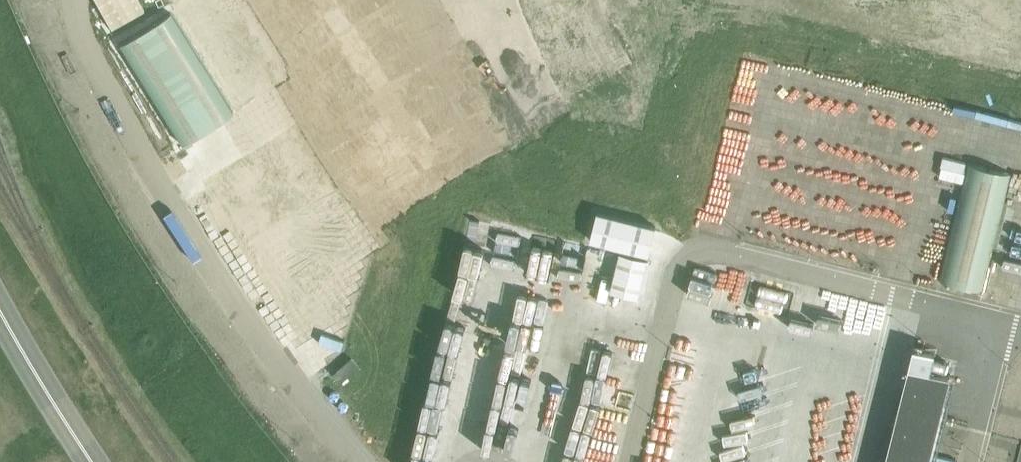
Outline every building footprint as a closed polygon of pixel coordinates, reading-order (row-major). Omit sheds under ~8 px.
[(945,156),(941,175),(964,180),(968,161),(945,156)] [(969,164),(941,280),(986,290),(1013,174),(969,164)] [(598,214),(591,241),(640,253),(639,257),(621,253),(612,292),(639,298),(656,228),(598,214)] [(342,381),(360,365),(316,314),(297,330),(342,381)] [(916,345),(910,368),(886,461),(932,461),(953,379),(930,372),(936,350),(916,345)]
